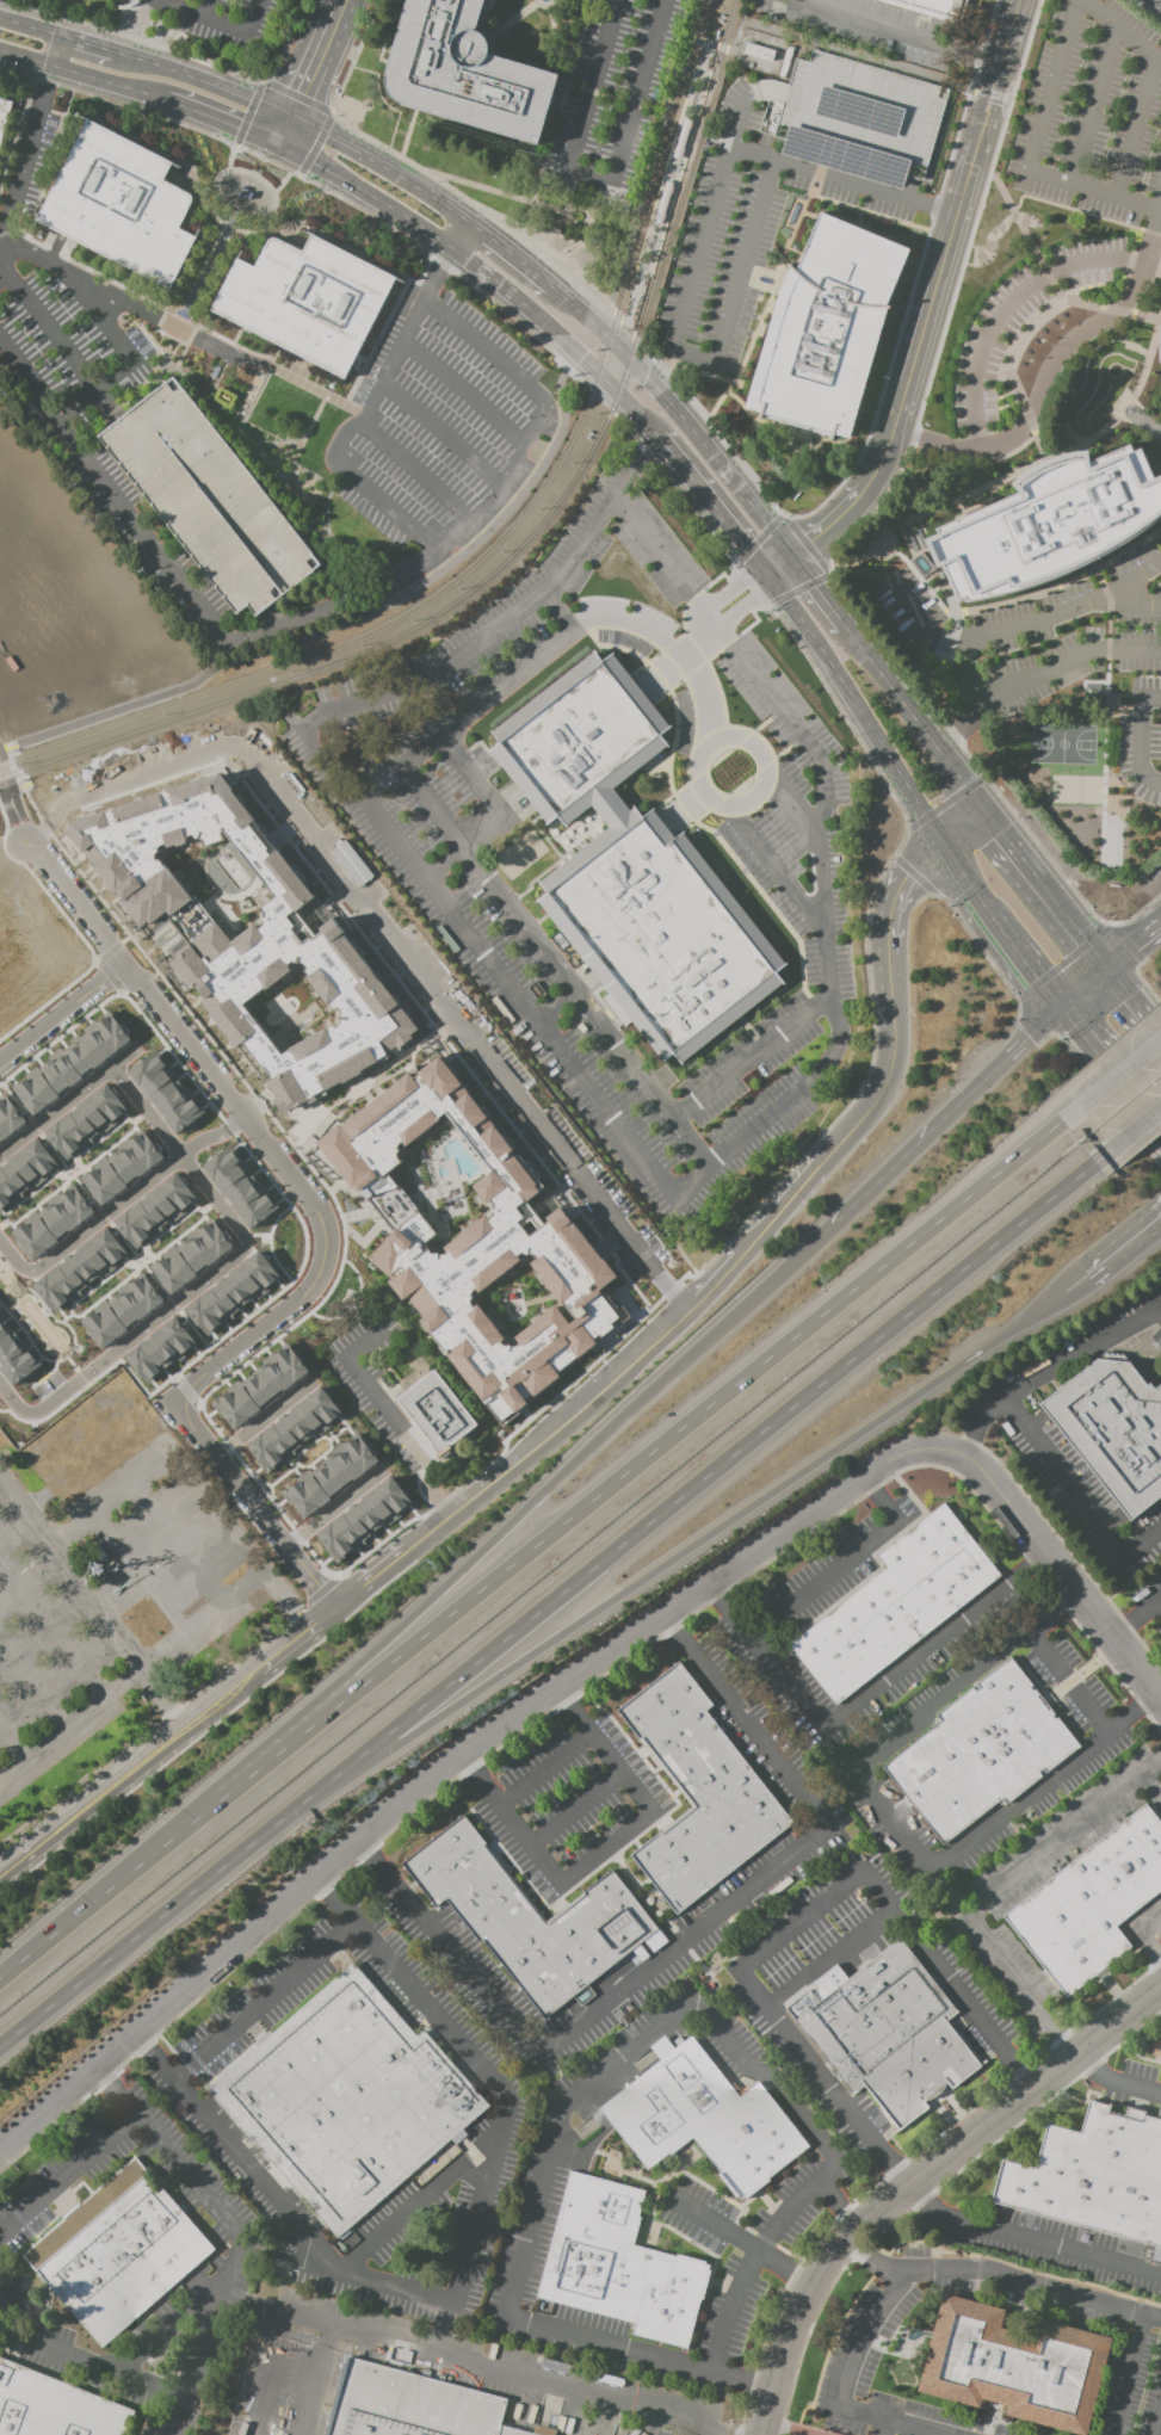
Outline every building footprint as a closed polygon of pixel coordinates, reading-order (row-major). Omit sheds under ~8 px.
[(388,72),(409,0),(484,0),(475,31),(482,33),(488,38),(490,45),(488,55),(558,75),(538,144),(415,110),(405,106),(394,100),(389,95),(385,89),(384,82),(388,72)] [(959,25),(875,0),(966,0),(959,25)] [(796,58),(789,85),(774,81),(762,80),(755,82),(749,85),(753,95),(755,104),(765,100),(768,100),(759,132),(784,141),(780,154),(903,190),(906,174),(922,179),(949,91),(814,50),(809,62),(796,58)] [(16,104),(0,155),(0,100),(16,104)] [(89,123),(38,223),(173,291),(199,240),(181,230),(198,198),(167,181),(174,166),(89,123)] [(666,181),(655,223),(661,224),(673,184),(666,181)] [(820,212),(909,247),(888,304),(858,409),(850,441),(745,412),(770,322),(779,295),(789,272),(791,265),(796,270),(820,212)] [(241,261),(215,314),(348,382),(400,282),(314,237),(307,253),(274,236),(258,270),(241,261)] [(175,379),(323,566),(266,610),(260,616),(252,606),(240,616),(100,439),(121,422),(175,379)] [(1154,478),(1160,476),(1160,514),(1147,527),(1103,555),(1051,576),(1011,591),(972,599),(967,599),(965,594),(959,597),(944,564),(935,568),(924,537),(1023,496),(1013,483),(1035,466),(1051,461),(1069,453),(1088,451),(1091,461),(1129,444),(1135,453),(1141,450),(1154,478)] [(493,730),(595,650),(603,660),(613,651),(671,727),(662,734),(671,746),(616,789),(632,809),(636,805),(644,816),(654,808),(677,836),(685,830),(788,963),(778,971),(788,983),(684,1064),(677,1055),(665,1064),(538,901),(549,894),(541,882),(611,828),(594,806),(568,827),(560,816),(548,824),(489,749),(501,741),(493,730)] [(264,835),(219,775),(210,776),(214,783),(107,804),(115,815),(103,818),(105,826),(98,852),(99,859),(91,860),(154,946),(167,935),(166,929),(161,933),(157,932),(150,920),(157,914),(159,927),(164,925),(172,896),(164,885),(184,890),(199,880),(195,879),(196,878),(203,850),(221,837),(229,848),(253,844),(264,835)] [(330,849),(356,887),(371,877),(345,839),(330,849)] [(242,1001),(248,997),(252,987),(258,987),(284,970),(278,961),(284,945),(289,953),(289,949),(295,935),(217,989),(210,1006),(204,998),(202,1000),(273,1102),(279,1102),(279,1101),(321,1101),(325,1091),(353,1072),(353,1065),(346,1063),(346,1054),(344,1053),(316,1053),(316,1045),(309,1036),(280,1056),(242,1001)] [(30,1114),(133,1044),(111,1011),(94,1023),(99,1030),(13,1088),(30,1114)] [(174,1135),(203,1114),(156,1050),(127,1070),(174,1135)] [(498,1422),(561,1380),(555,1370),(629,1320),(624,1313),(615,1306),(617,1303),(606,1294),(607,1284),(613,1280),(563,1205),(542,1219),(525,1205),(539,1188),(487,1112),(471,1098),(450,1068),(438,1058),(412,1075),(411,1075),(319,1137),(387,1236),(368,1259),(380,1270),(402,1301),(408,1297),(421,1317),(486,1412),(498,1422)] [(128,1113),(106,1083),(42,1130),(65,1160),(128,1113)] [(27,1124),(5,1093),(0,1097),(0,1143),(27,1124)] [(99,1205),(164,1159),(143,1129),(127,1141),(130,1145),(81,1180),(99,1205)] [(58,1168),(38,1139),(0,1165),(0,1209),(58,1168)] [(247,1231),(277,1210),(241,1158),(239,1160),(229,1146),(202,1165),(247,1231)] [(109,1219),(122,1238),(125,1236),(133,1248),(186,1213),(183,1209),(195,1201),(177,1173),(109,1219)] [(96,1217),(75,1184),(57,1194),(62,1202),(12,1233),(28,1259),(96,1217)] [(53,1312),(103,1274),(103,1275),(128,1256),(106,1227),(31,1283),(53,1312)] [(183,1305),(203,1334),(280,1281),(260,1252),(183,1305)] [(82,1323),(99,1348),(164,1303),(143,1272),(127,1283),(131,1288),(82,1323)] [(10,1387),(39,1367),(0,1312),(0,1373),(10,1387)] [(145,1383),(196,1344),(175,1316),(123,1355),(145,1383)] [(309,1373),(288,1344),(272,1355),(276,1359),(214,1404),(232,1429),(309,1373)] [(1160,1384),(1160,1385),(1160,1495),(1129,1520),(1039,1404),(1097,1360),(1128,1364),(1145,1385),(1149,1383),(1153,1389),(1160,1384)] [(397,1399),(434,1370),(477,1423),(440,1453),(397,1399)] [(342,1416),(321,1387),(244,1442),(265,1471),(342,1416)] [(314,1532),(334,1561),(412,1505),(391,1477),(314,1532)] [(944,1502),(1001,1574),(835,1708),(785,1646),(885,1566),(877,1556),(944,1502)] [(1012,1657),(1080,1747),(1007,1805),(1003,1797),(944,1846),(883,1768),(941,1722),(937,1714),(1012,1657)] [(617,1711),(679,1661),(714,1702),(705,1708),(793,1821),(677,1914),(630,1856),(693,1805),(617,1711)] [(1144,1804),(1160,1825),(1160,1890),(1116,1927),(1131,1946),(1064,1998),(1001,1920),(1144,1804)] [(464,1816),(546,1920),(612,1867),(661,1929),(544,2022),(444,1896),(433,1904),(402,1865),(464,1816)] [(782,2011),(809,1990),(817,2000),(897,1936),(958,2014),(947,2022),(982,2066),(898,2132),(863,2085),(848,2097),(782,2011)] [(358,1965),(419,2037),(424,2029),(490,2109),(339,2243),(209,2093),(358,1965)] [(598,2108),(660,2060),(649,2047),(665,2035),(675,2048),(691,2037),(739,2097),(760,2081),(810,2146),(768,2178),(770,2180),(741,2202),(691,2138),(647,2171),(598,2108)] [(1091,2102),(1160,2121),(1160,2249),(990,2204),(1002,2158),(1035,2167),(1045,2125),(1082,2134),(1091,2102)] [(135,2162),(217,2251),(106,2353),(24,2262),(135,2162)] [(569,2170),(646,2190),(631,2245),(712,2266),(704,2300),(700,2299),(687,2350),(631,2336),(635,2323),(536,2298),(569,2170)] [(1112,2338),(1087,2434),(1082,2434),(1006,2416),(1008,2406),(981,2399),(978,2409),(918,2393),(943,2294),(1005,2311),(1001,2326),(1037,2336),(1040,2319),(1112,2338)] [(138,2414),(0,2359),(0,2434),(131,2434),(138,2414)] [(501,2425),(536,2434),(331,2434),(351,2359),(507,2399),(501,2425)]
